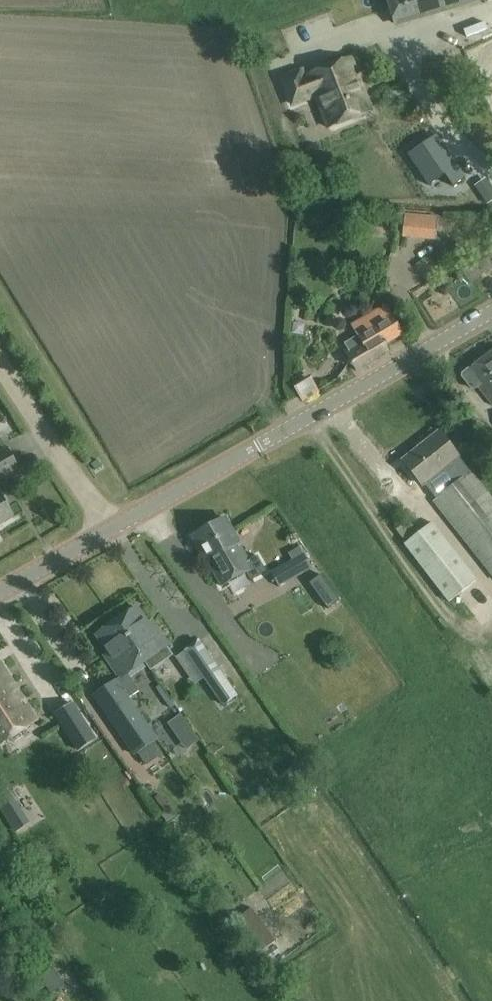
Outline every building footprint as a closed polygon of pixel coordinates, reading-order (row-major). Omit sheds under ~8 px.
[(486,0),(387,0),(395,27),(486,0)] [(292,109),(322,97),(333,126),(367,112),(352,75),(357,73),(350,57),(312,69),(313,72),(305,75),(302,67),(279,76),(292,109)] [(423,143),(407,154),(429,185),(444,175),(452,186),(465,178),(441,141),(428,150),(423,143)] [(475,186),(486,202),(491,198),(491,191),(485,180),(475,186)] [(437,218),(405,216),(404,236),(436,238),(437,218)] [(344,344),(348,351),(346,352),(356,371),(388,353),(384,347),(404,335),(386,304),(351,325),(357,336),(344,344)] [(485,357),(469,369),(468,368),(462,374),(461,377),(472,390),(475,390),(479,387),(491,404),(491,367),(485,357)] [(311,380),(295,389),(302,402),(319,393),(311,380)] [(458,457),(439,432),(403,460),(423,485),(445,467),(457,483),(434,500),(491,575),(491,499),(472,472),(471,473),(458,457)] [(19,467),(8,448),(0,452),(0,478),(19,467)] [(13,517),(0,493),(0,524),(13,517)] [(240,545),(238,542),(225,518),(192,536),(206,560),(207,562),(221,587),(254,568),(240,544),(240,545)] [(477,579),(432,522),(404,544),(449,601),(477,579)] [(279,588),(301,575),(292,560),(270,573),(279,588)] [(320,575),(309,583),(328,609),(339,601),(320,575)] [(271,587),(255,594),(259,603),(275,596),(271,587)] [(137,608),(117,621),(145,662),(158,653),(160,657),(167,652),(165,648),(170,645),(156,625),(151,628),(137,608)] [(145,662),(117,621),(97,635),(111,656),(106,659),(119,678),(102,690),(133,735),(148,725),(129,698),(139,691),(128,674),(145,662)] [(237,696),(199,640),(184,651),(185,653),(180,656),(193,675),(199,671),(223,706),(237,696)] [(37,721),(0,662),(0,663),(0,745),(37,721)] [(72,703),(56,714),(78,750),(95,739),(72,703)] [(241,920),(245,925),(258,917),(252,908),(239,917),(241,920)] [(266,928),(253,937),(262,951),(275,941),(266,928)]
